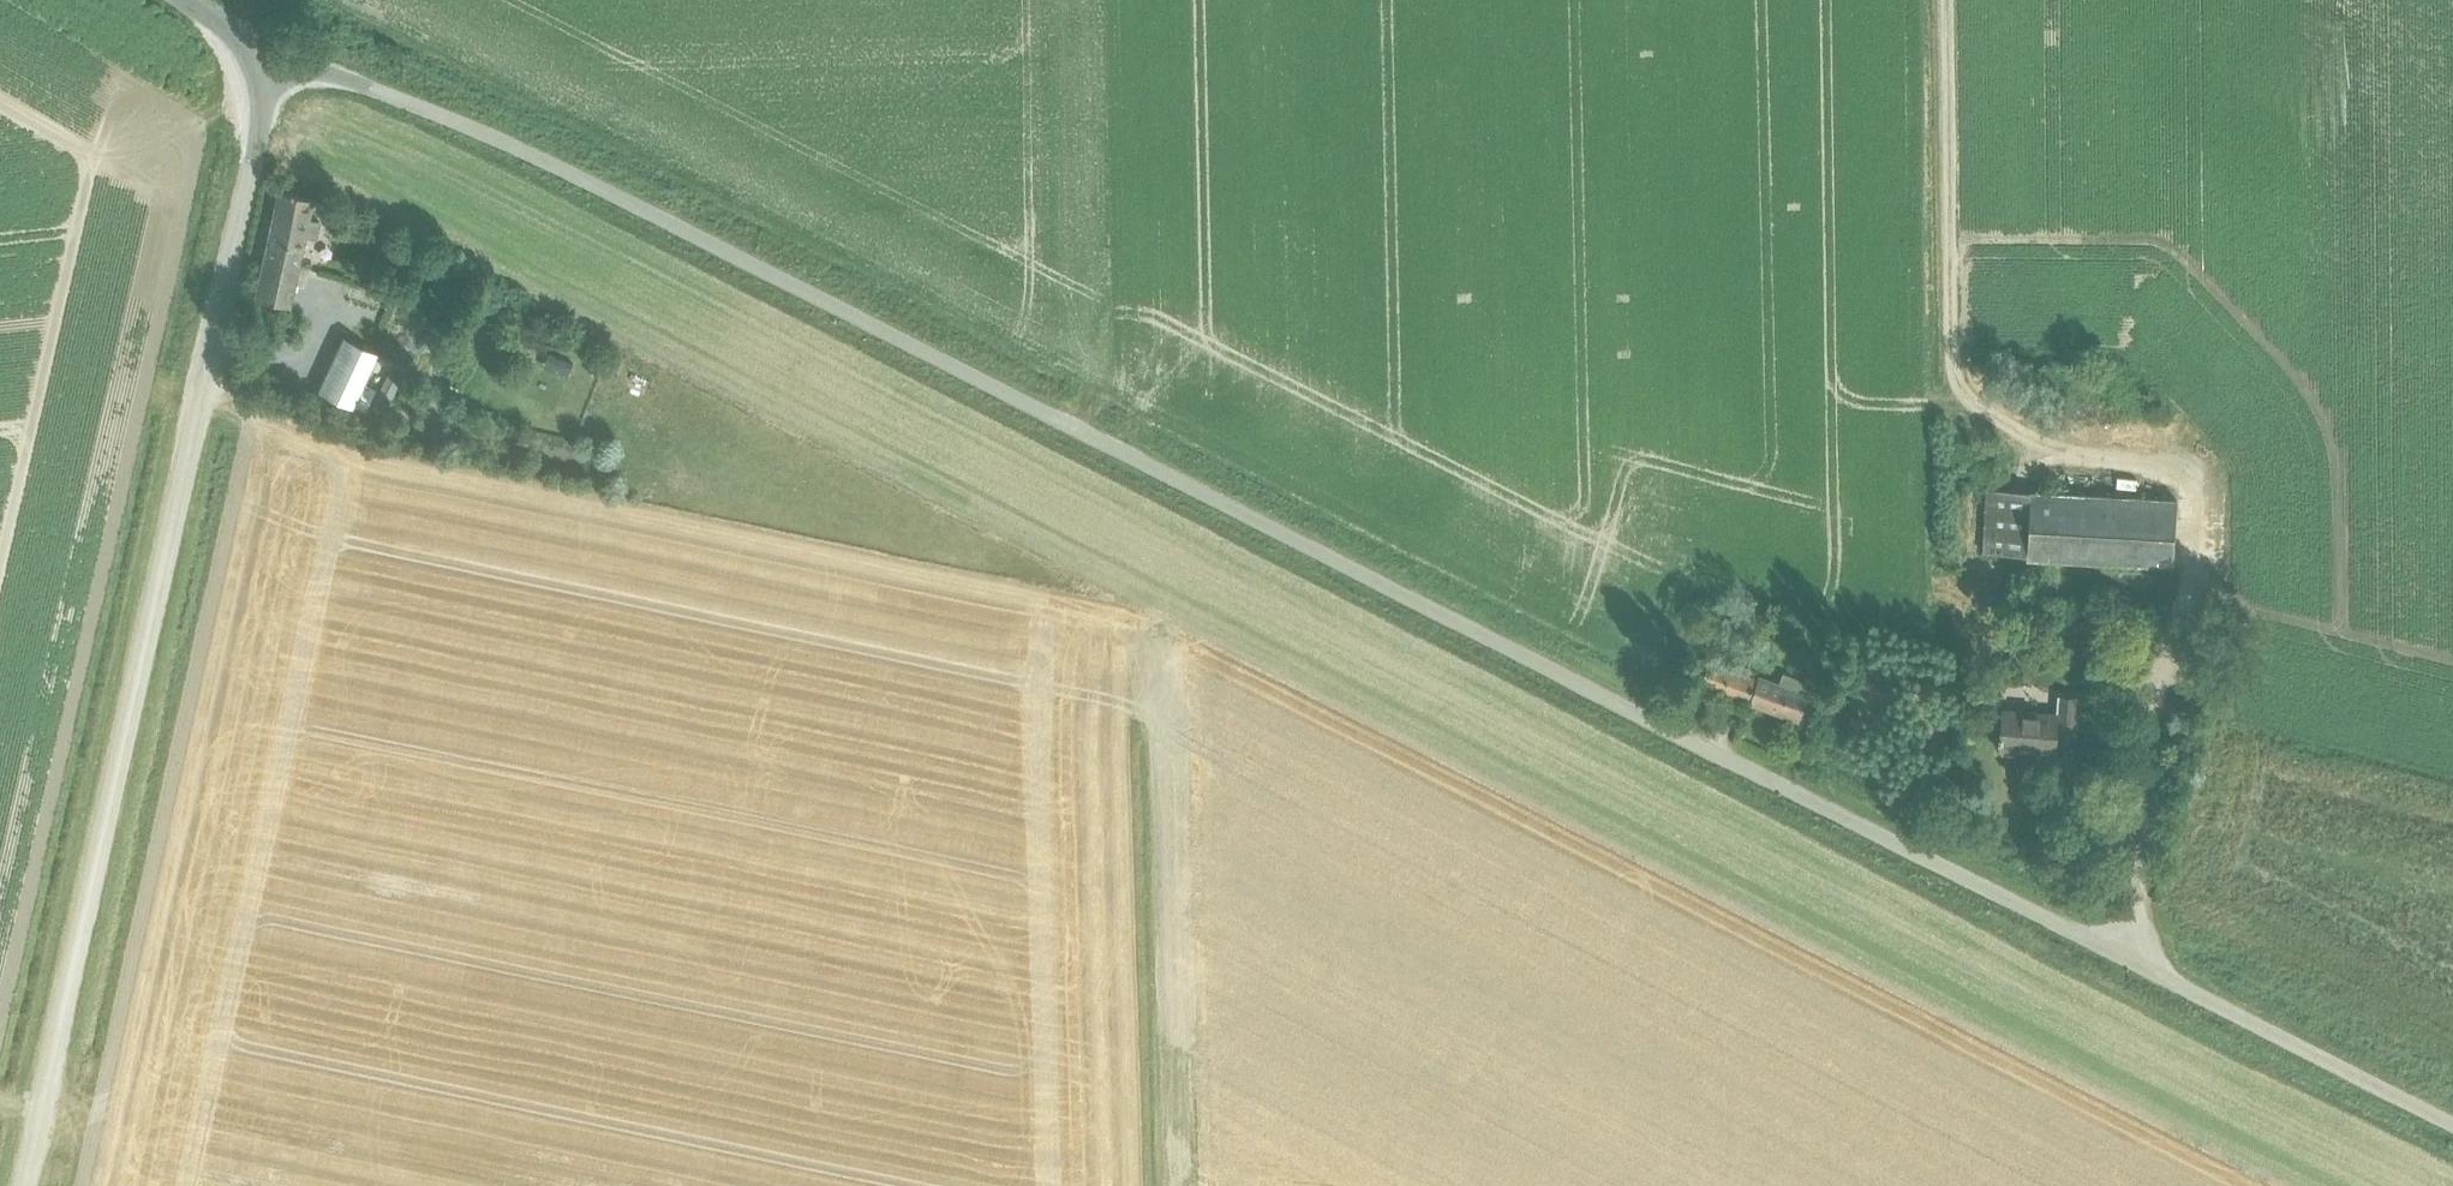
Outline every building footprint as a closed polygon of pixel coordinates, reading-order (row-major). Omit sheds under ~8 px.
[(315,238),(319,221),(308,219),(312,201),(278,193),(254,299),(289,306),(304,235),(315,238)] [(376,351),(341,335),(316,387),(351,403),(376,351)] [(528,365),(550,367),(552,343),(530,341),(528,365)] [(2139,471),(2138,483),(2160,486),(2161,474),(2139,471)] [(2176,501),(1986,491),(1982,554),(2030,557),(2030,560),(2172,568),(2176,501)] [(2022,622),(2021,639),(2039,640),(2040,623),(2022,622)] [(1752,676),(1707,662),(1699,687),(1744,702),(1752,676)] [(1780,673),(1776,685),(1760,679),(1751,705),(1798,721),(1811,683),(1793,677),(1780,673)] [(2054,715),(2002,712),(1999,753),(2024,755),(2024,753),(2056,755),(2057,741),(2073,742),(2076,699),(2055,698),(2054,715)] [(2097,719),(2096,741),(2114,742),(2115,721),(2097,719)]
